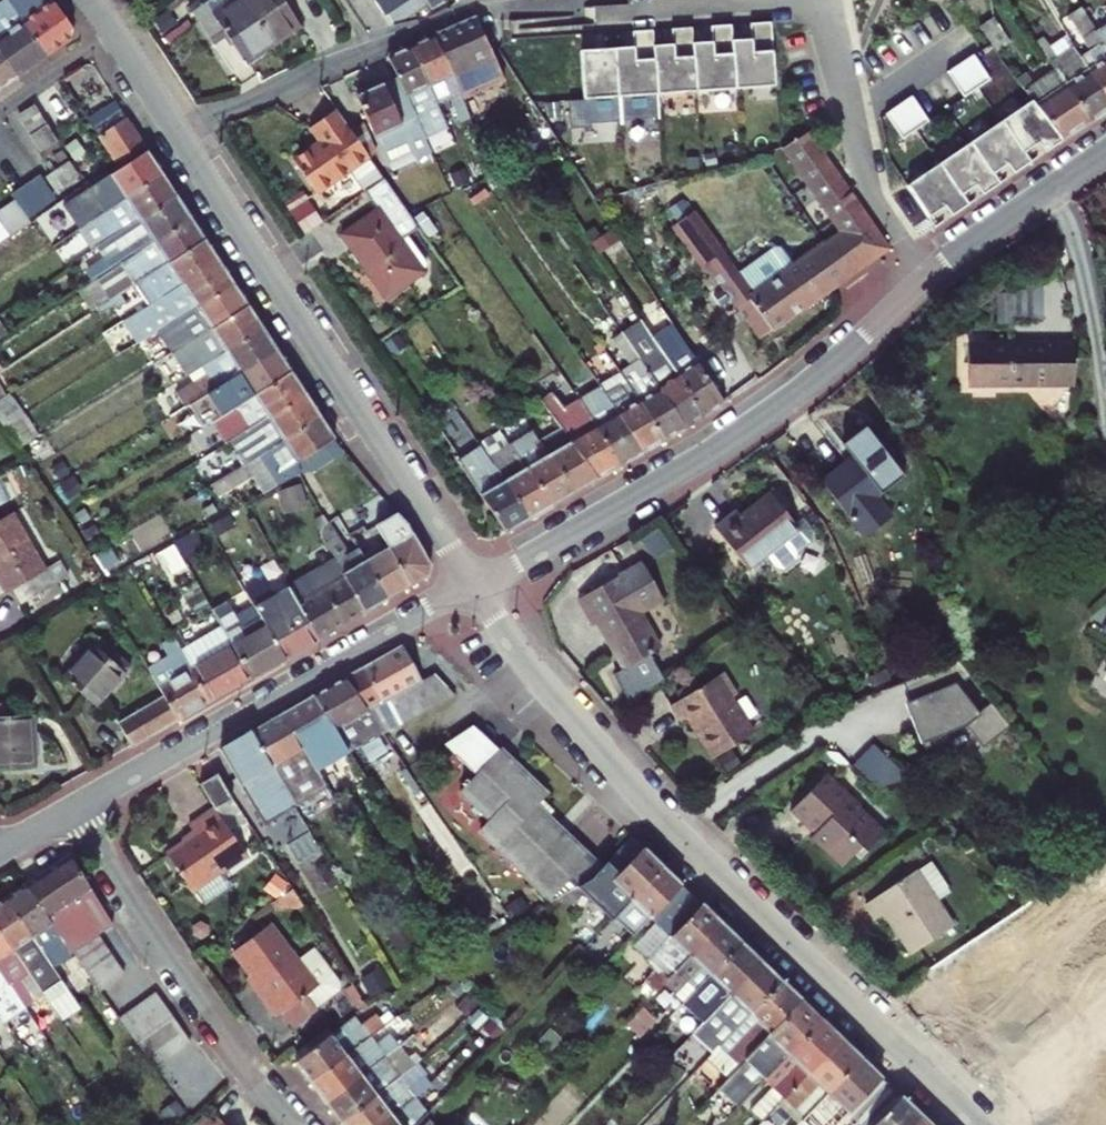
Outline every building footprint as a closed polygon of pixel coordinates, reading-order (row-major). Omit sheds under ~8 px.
[(7,0),(6,0),(0,4),(0,54),(15,75),(45,53),(28,29),(7,0)] [(28,29),(45,53),(72,34),(74,32),(50,0),(7,0),(28,29)] [(272,46),(241,0),(212,0),(205,5),(192,14),(213,46),(227,37),(244,64),(272,46)] [(272,46),(300,27),(283,0),(241,0),(272,46)] [(385,13),(388,11),(404,0),(376,0),(385,13)] [(1082,7),(1067,15),(1090,50),(1080,57),(1105,99),(1105,46),(1096,30),(1082,7)] [(476,16),(432,36),(452,77),(460,95),(461,98),(505,78),(476,16)] [(978,28),(996,53),(1010,44),(993,18),(978,28)] [(579,51),(583,99),(774,86),(770,22),(749,24),(750,39),(731,40),(730,25),(712,26),(713,42),(692,43),(691,27),(670,29),(671,44),(653,46),(652,30),(631,31),(632,47),(579,51)] [(1096,30),(1105,46),(1105,24),(1096,30)] [(438,106),(460,95),(452,77),(432,36),(410,46),(436,101),(438,106)] [(1050,64),(1053,69),(1088,122),(1105,110),(1105,99),(1080,57),(1067,36),(1046,51),(1043,46),(1040,48),(1050,64)] [(438,106),(436,101),(410,46),(386,57),(396,78),(398,82),(417,122),(425,139),(448,128),(438,106)] [(976,52),(949,68),(964,93),(991,77),(976,52)] [(15,75),(0,54),(0,86),(15,75)] [(1088,122),(1053,69),(1032,82),(1022,68),(1013,75),(1031,101),(1060,140),(1088,122)] [(396,78),(382,85),(383,88),(398,82),(396,78)] [(417,122),(398,82),(383,88),(382,85),(355,97),(385,161),(411,149),(415,159),(431,151),(425,139),(417,122)] [(887,110),(902,135),(930,119),(916,93),(887,110)] [(34,105),(49,128),(67,117),(51,95),(34,105)] [(115,100),(88,118),(99,136),(126,118),(115,100)] [(1043,152),(1060,140),(1031,101),(909,184),(931,217),(947,205),(953,215),(970,203),(963,193),(976,184),(982,193),(999,182),(993,173),(1006,164),(1012,173),(1029,161),(1023,152),(1037,143),(1043,152)] [(384,178),(332,104),(308,121),(317,134),(289,154),(313,188),(346,164),(365,191),(384,178)] [(49,128),(34,105),(18,116),(42,152),(57,142),(49,128)] [(126,118),(99,136),(118,163),(144,145),(126,118)] [(840,233),(863,266),(888,248),(806,131),(781,148),(840,233)] [(80,196),(93,218),(162,173),(148,151),(80,196)] [(76,177),(68,164),(47,177),(56,190),(76,177)] [(93,218),(86,222),(98,239),(134,215),(138,219),(176,194),(162,173),(93,218)] [(378,211),(342,237),(384,299),(425,269),(406,240),(401,243),(387,224),(408,210),(384,178),(365,191),(378,211)] [(15,203),(26,219),(42,207),(26,184),(10,195),(15,203)] [(307,192),(289,203),(307,230),(324,218),(307,192)] [(138,219),(100,245),(106,255),(88,266),(95,278),(119,263),(191,218),(176,194),(138,219)] [(0,214),(0,223),(10,238),(30,224),(26,219),(15,203),(0,214)] [(847,277),(826,243),(794,266),(781,247),(775,246),(736,272),(693,210),(669,227),(702,275),(709,271),(758,340),(844,279),(847,277)] [(119,263),(133,285),(143,279),(158,270),(205,239),(191,218),(119,263)] [(10,238),(0,223),(0,245),(10,238)] [(863,266),(840,233),(826,243),(847,277),(863,266)] [(143,279),(157,300),(220,261),(205,239),(158,270),(143,279)] [(133,315),(149,338),(164,328),(234,283),(220,261),(157,300),(150,305),(133,315)] [(103,305),(122,292),(114,280),(94,292),(103,305)] [(164,328),(178,349),(248,305),(234,283),(164,328)] [(1011,322),(1011,317),(1012,288),(997,301),(997,322),(1011,322)] [(1012,288),(1011,317),(1035,317),(1035,288),(1012,288)] [(117,312),(122,322),(133,315),(150,305),(143,295),(117,312)] [(653,340),(674,325),(660,304),(639,319),(653,340)] [(248,305),(178,349),(182,356),(199,346),(202,351),(179,366),(186,376),(263,328),(248,305)] [(674,325),(653,340),(657,346),(703,416),(723,403),(674,325)] [(263,328),(186,376),(190,384),(175,393),(183,407),(238,372),(276,348),(263,328)] [(703,416),(657,346),(650,351),(634,330),(624,336),(685,428),(703,416)] [(624,336),(622,333),(611,340),(629,366),(619,374),(663,441),(685,428),(624,336)] [(1074,383),(1074,342),(973,341),(973,382),(1074,383)] [(238,372),(217,386),(231,409),(252,397),(292,372),(276,348),(238,372)] [(235,437),(244,431),(305,393),(292,372),(252,397),(231,409),(219,416),(232,438),(235,437)] [(619,374),(599,387),(642,452),(663,441),(619,374)] [(599,387),(579,401),(620,465),(642,452),(599,387)] [(242,449),(219,463),(225,474),(240,465),(259,453),(320,416),(305,393),(244,431),(235,437),(242,449)] [(560,406),(550,412),(560,428),(596,480),(620,465),(579,401),(564,412),(560,406)] [(259,453),(278,484),(294,475),(289,467),(335,438),(320,416),(259,453)] [(37,438),(24,419),(6,430),(20,449),(37,438)] [(465,450),(470,446),(450,420),(438,429),(456,456),(453,458),(504,533),(528,519),(492,466),(480,472),(465,450)] [(903,475),(866,425),(843,442),(851,454),(820,478),(864,536),(892,516),(876,495),(903,475)] [(534,431),(509,446),(550,506),(561,501),(596,480),(560,428),(539,440),(534,431)] [(487,459),(509,446),(499,432),(478,446),(487,459)] [(475,442),(470,446),(465,450),(480,472),(492,466),(487,459),(478,446),(475,442)] [(509,446),(487,459),(492,466),(528,519),(550,506),(509,446)] [(225,474),(219,463),(210,468),(217,479),(225,474)] [(217,479),(209,484),(216,497),(248,478),(240,465),(225,474),(217,479)] [(372,521),(392,507),(372,483),(353,499),(372,521)] [(735,508),(722,518),(734,536),(725,541),(746,568),(798,528),(769,491),(739,515),(735,508)] [(327,521),(316,503),(303,512),(320,538),(322,526),(327,521)] [(408,535),(398,514),(377,527),(388,547),(412,587),(427,578),(430,563),(413,534),(408,535)] [(57,563),(44,570),(12,515),(0,522),(0,583),(6,593),(12,589),(21,605),(64,579),(57,563)] [(713,526),(725,541),(734,536),(722,518),(713,526)] [(352,539),(358,549),(370,541),(362,529),(350,536),(352,539)] [(174,542),(184,559),(204,548),(194,531),(174,542)] [(349,553),(358,549),(352,539),(343,544),(349,553)] [(94,554),(105,572),(118,564),(107,546),(94,554)] [(388,547),(364,560),(388,600),(412,587),(388,547)] [(577,598),(593,624),(603,618),(609,627),(603,630),(624,665),(661,644),(640,609),(662,596),(640,560),(577,598)] [(335,562),(289,588),(318,640),(365,613),(335,562)] [(289,588),(254,608),(284,660),(318,640),(289,588)] [(225,603),(211,610),(250,679),(284,660),(254,608),(235,619),(225,603)] [(202,637),(179,651),(208,703),(250,679),(211,610),(210,608),(191,618),(202,637)] [(124,675),(118,668),(105,657),(93,646),(63,678),(94,707),(124,675)] [(422,680),(402,646),(387,654),(406,688),(409,687),(422,680)] [(105,657),(118,668),(123,662),(111,651),(105,657)] [(179,651),(165,658),(168,663),(162,667),(170,681),(158,687),(164,696),(177,720),(208,703),(179,651)] [(387,654),(376,661),(396,693),(406,688),(387,654)] [(982,740),(1013,730),(956,657),(915,673),(922,692),(919,693),(924,709),(928,707),(931,715),(926,717),(931,734),(956,726),(954,720),(973,714),(982,740)] [(165,658),(158,663),(151,667),(155,674),(151,676),(158,687),(170,681),(162,667),(168,663),(165,658)] [(396,693),(376,661),(363,667),(379,693),(386,690),(390,697),(396,693)] [(345,677),(367,709),(382,701),(390,697),(386,690),(379,693),(363,667),(345,677)] [(422,680),(443,701),(457,694),(435,672),(422,680)] [(723,672),(671,705),(681,721),(687,717),(713,757),(753,731),(731,697),(737,693),(723,672)] [(382,732),(367,709),(345,677),(315,695),(350,751),(382,732)] [(409,687),(430,708),(443,701),(422,680),(409,687)] [(396,693),(417,716),(430,708),(409,687),(406,688),(396,693)] [(390,697),(382,701),(403,723),(417,716),(396,693),(390,697)] [(283,713),(318,770),(350,751),(315,695),(283,713)] [(118,724),(131,747),(177,721),(177,720),(164,696),(118,724)] [(382,701),(367,709),(388,731),(403,723),(382,701)] [(318,770),(283,713),(253,731),(297,808),(330,789),(318,770)] [(0,719),(0,769),(33,768),(33,719),(0,719)] [(297,808),(253,731),(221,749),(263,827),(297,808)] [(456,756),(476,774),(499,750),(479,731),(456,756)] [(869,743),(849,764),(874,788),(906,779),(869,743)] [(557,901),(578,889),(592,880),(603,868),(537,806),(548,795),(499,750),(476,774),(456,756),(452,760),(450,758),(444,763),(447,766),(444,769),(464,787),(461,790),(492,819),(481,830),(557,901)] [(826,773),(790,810),(803,823),(806,819),(817,830),(811,835),(841,864),(858,846),(863,851),(880,833),(856,810),(860,806),(826,773)] [(218,774),(200,783),(214,808),(216,811),(234,799),(218,774)] [(246,856),(216,811),(214,808),(189,825),(192,830),(195,834),(183,842),(166,853),(191,890),(220,869),(222,873),(246,856)] [(181,838),(183,842),(195,834),(192,830),(181,838)] [(665,866),(633,835),(603,868),(592,880),(578,889),(612,922),(615,918),(665,866)] [(72,854),(26,885),(73,951),(100,988),(123,973),(97,935),(116,923),(72,854)] [(887,911),(895,923),(933,896),(931,893),(946,883),(932,860),(865,903),(875,918),(887,911)] [(652,918),(684,884),(665,866),(615,918),(624,928),(594,959),(604,968),(652,918)] [(665,984),(723,923),(684,884),(652,918),(671,937),(648,961),(657,969),(645,982),(657,993),(665,984)] [(73,951),(26,885),(7,897),(52,964),(73,951)] [(933,896),(895,923),(903,936),(901,937),(910,952),(952,925),(933,896)] [(7,897),(0,901),(0,930),(13,950),(42,993),(63,979),(52,964),(7,897)] [(710,978),(744,942),(723,923),(665,984),(676,996),(701,970),(710,978)] [(336,987),(306,951),(296,959),(270,926),(234,954),(251,976),(259,985),(255,989),(279,1018),(288,1012),(305,1033),(328,1013),(322,1006),(336,993),(336,987)] [(0,930),(0,973),(23,1008),(39,1032),(53,1051),(59,1048),(45,1027),(51,1023),(5,955),(13,950),(0,930)] [(703,1025),(763,961),(744,942),(710,978),(688,1001),(698,1010),(692,1015),(703,1025)] [(725,1043),(784,981),(763,961),(703,1025),(694,1034),(705,1045),(716,1034),(725,1043)] [(685,1004),(688,1001),(710,978),(701,970),(676,996),(685,1004)] [(0,973),(0,1014),(4,1020),(23,1008),(0,973)] [(247,979),(255,989),(259,985),(251,976),(247,979)] [(747,1059),(768,1037),(804,1000),(784,981),(725,1043),(715,1054),(708,1060),(728,1079),(747,1059)] [(155,991),(145,999),(131,1009),(120,1017),(156,1066),(192,1040),(155,991)] [(788,1056),(823,1019),(804,1000),(768,1037),(788,1056)] [(626,1025),(641,1038),(658,1021),(643,1007),(626,1025)] [(356,1017),(296,1062),(311,1083),(371,1039),(386,1027),(375,1013),(360,1024),(356,1017)] [(755,1090),(775,1109),(843,1038),(823,1019),(788,1056),(767,1078),(765,1080),(755,1090)] [(326,1102),(385,1056),(399,1046),(390,1033),(375,1044),(371,1039),(311,1083),(326,1102)] [(716,1034),(705,1045),(715,1054),(725,1043),(716,1034)] [(788,1056),(768,1037),(747,1059),(767,1078),(788,1056)] [(805,1119),(864,1058),(843,1038),(775,1109),(787,1121),(797,1111),(805,1119)] [(341,1123),(402,1077),(385,1056),(326,1102),(341,1123)] [(903,1096),(864,1058),(805,1119),(799,1124),(840,1124),(849,1115),(859,1124),(875,1124),(903,1096)] [(755,1090),(765,1080),(767,1078),(747,1059),(728,1079),(708,1100),(728,1119),(755,1090)] [(434,1084),(423,1071),(407,1084),(402,1077),(341,1123),(342,1124),(381,1124),(434,1084)] [(434,1084),(381,1124),(420,1124),(430,1114),(425,1109),(442,1094),(434,1084)] [(923,1115),(903,1096),(875,1124),(914,1124),(923,1115)] [(170,1124),(173,1124),(187,1115),(176,1101),(161,1114),(170,1124)] [(923,1115),(914,1124),(933,1124),(923,1115)] [(220,1116),(210,1124),(228,1124),(220,1116)]
